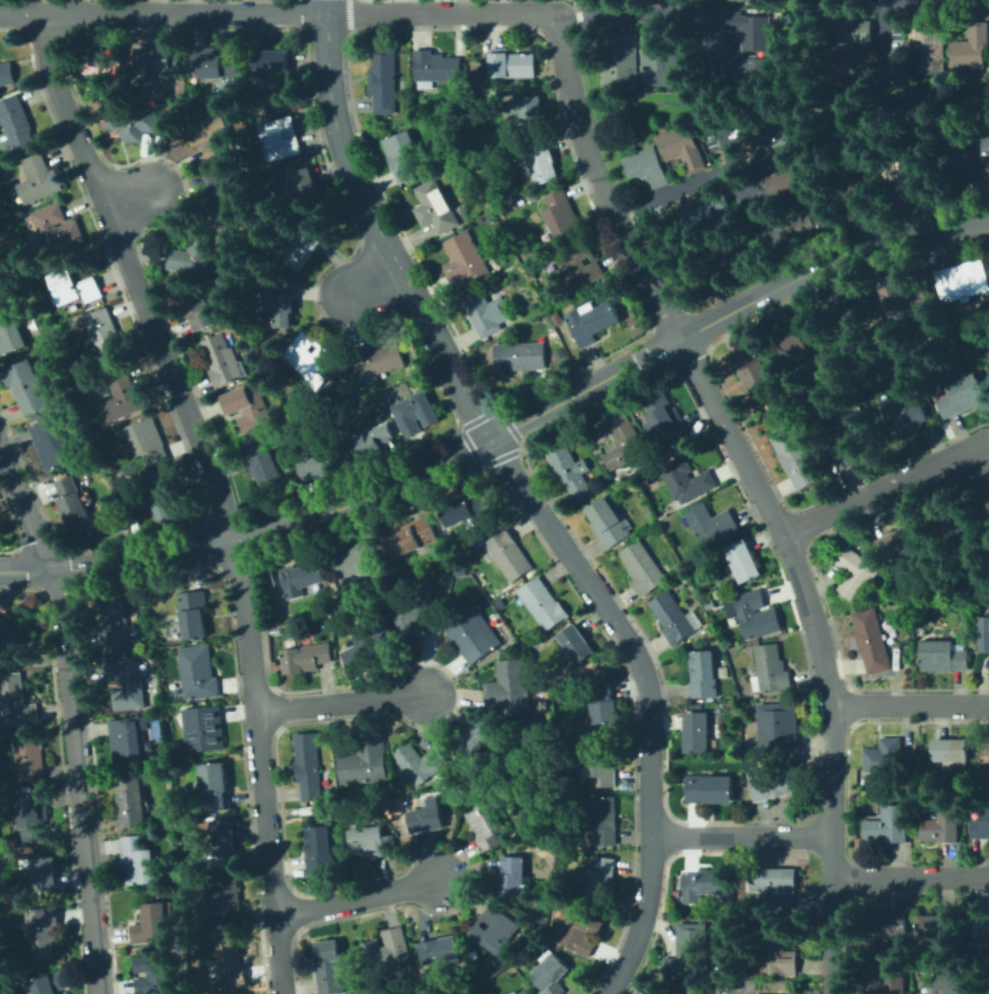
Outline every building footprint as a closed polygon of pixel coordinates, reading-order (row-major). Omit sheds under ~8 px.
[(872,20),(872,44),(827,44),(827,6),(852,6),(852,20),(872,20)] [(769,17),(769,50),(742,51),(742,32),(725,32),(725,12),(744,12),(744,16),(769,17)] [(988,22),(988,55),(984,55),(984,69),(951,69),(951,41),(970,41),(970,22),(988,22)] [(944,28),(944,74),(909,74),(910,23),(928,23),(928,28),(944,28)] [(638,33),(638,85),(604,85),(604,38),(622,39),(622,33),(638,33)] [(679,49),(679,76),(672,76),(672,86),(643,86),(643,34),(664,34),(664,49),(679,49)] [(172,48),(172,71),(138,71),(137,48),(172,48)] [(508,48),(508,53),(536,53),(536,77),(491,78),(491,53),(491,48),(508,48)] [(125,72),(88,74),(87,51),(124,49),(125,72)] [(238,52),(239,78),(201,78),(201,71),(192,71),(191,49),(219,49),(220,52),(238,52)] [(396,49),(396,114),(374,114),(374,95),(369,95),(369,71),(372,71),(372,49),(396,49)] [(871,84),(865,84),(834,85),(834,49),(867,49),(867,66),(871,66),(871,84)] [(461,57),(461,82),(433,82),(433,90),(414,90),(415,81),(414,62),(414,50),(433,50),(433,54),(445,54),(445,57),(461,57)] [(289,69),(290,72),(272,71),(272,74),(274,74),(274,79),(252,79),(252,54),(253,51),(290,51),(289,53),(289,69)] [(772,58),(772,90),(743,90),(743,75),(727,75),(727,55),(767,55),(767,58),(772,58)] [(17,84),(0,87),(0,64),(13,62),(17,84)] [(520,90),(511,90),(511,85),(515,85),(515,82),(520,82),(520,90)] [(469,96),(468,89),(475,88),(476,96),(469,96)] [(17,153),(0,113),(0,102),(20,94),(34,129),(31,130),(37,145),(17,153)] [(546,128),(524,133),(518,101),(541,96),(544,112),(543,113),(546,128)] [(161,107),(159,134),(144,133),(143,143),(123,142),(124,131),(107,130),(109,103),(161,107)] [(223,109),(240,154),(210,165),(203,146),(214,142),(214,139),(194,147),(185,123),(223,109)] [(294,116),(303,154),(269,162),(260,123),(294,116)] [(689,122),(708,168),(690,176),(682,156),(667,162),(656,136),(689,122)] [(787,122),(790,128),(806,122),(816,148),(762,171),(754,148),(767,143),(763,132),(787,122)] [(418,178),(400,185),(387,154),(382,141),(410,130),(421,160),(413,164),(418,178)] [(983,139),(988,138),(988,177),(983,179),(976,150),(985,147),(983,139)] [(559,179),(537,186),(525,149),(548,141),(556,162),(554,163),(559,179)] [(655,145),(670,184),(654,191),(651,184),(639,189),(639,190),(635,192),(622,159),(655,145)] [(977,182),(954,187),(946,152),(969,147),(977,182)] [(43,152),(51,171),(57,169),(65,190),(26,206),(18,185),(32,179),(24,160),(43,152)] [(882,209),(849,214),(840,160),(874,155),(882,209)] [(930,193),(898,202),(888,164),(920,155),(930,193)] [(805,163),(818,198),(792,208),(787,196),(773,201),(764,178),(805,163)] [(321,201),(301,208),(290,174),(311,168),(321,201)] [(242,173),(244,222),(224,223),(223,200),(206,200),(206,175),(242,173)] [(435,178),(460,225),(440,236),(433,223),(423,228),(413,210),(423,205),(415,189),(435,178)] [(582,229),(556,240),(544,212),(551,209),(545,196),(563,188),(582,229)] [(721,227),(688,238),(681,216),(700,210),(697,201),(726,191),(733,211),(718,216),(721,227)] [(57,224),(58,227),(78,219),(87,242),(49,257),(37,228),(33,230),(28,217),(32,216),(32,214),(60,202),(67,220),(57,224)] [(829,208),(839,233),(820,240),(818,238),(798,246),(794,236),(789,238),(782,221),(810,210),(812,215),(829,208)] [(488,224),(484,217),(493,213),(496,220),(488,224)] [(325,239),(301,272),(283,259),(307,226),(325,239)] [(490,272),(455,291),(442,266),(452,261),(443,243),(468,229),(490,272)] [(215,234),(208,275),(168,269),(171,248),(188,251),(191,231),(215,234)] [(749,254),(705,270),(698,251),(743,235),(749,254)] [(588,242),(606,276),(575,292),(557,258),(588,242)] [(743,269),(739,250),(718,253),(721,272),(743,269)] [(981,259),(988,287),(988,291),(945,302),(937,271),(981,259)] [(82,298),(62,307),(47,271),(67,262),(82,298)] [(533,282),(529,276),(534,273),(538,279),(533,282)] [(933,302),(886,314),(880,290),(927,277),(933,302)] [(104,297),(88,303),(80,285),(97,279),(104,297)] [(295,328),(265,329),(264,293),(274,293),(274,283),(294,282),(295,328)] [(203,288),(217,323),(196,332),(189,316),(188,317),(180,298),(203,288)] [(482,288),(489,302),(503,295),(514,317),(501,324),(504,329),(482,340),(461,299),(482,288)] [(877,312),(840,327),(832,306),(869,292),(877,312)] [(611,301),(621,321),(594,335),(597,341),(581,349),(564,316),(581,309),(592,304),(594,309),(611,301)] [(1,358),(0,355),(0,306),(1,306),(7,320),(15,317),(28,347),(1,358)] [(126,358),(105,366),(85,316),(109,307),(122,342),(120,343),(126,358)] [(810,350),(787,358),(776,334),(789,328),(786,324),(811,313),(819,332),(805,338),(810,350)] [(304,329),(334,354),(313,381),(290,363),(287,367),(279,360),(304,329)] [(224,332),(231,349),(235,347),(240,361),(243,360),(249,375),(240,378),(241,379),(217,389),(210,371),(213,369),(202,341),(224,332)] [(399,342),(406,366),(377,375),(379,382),(370,385),(368,378),(361,381),(351,350),(370,344),(371,347),(382,344),(383,347),(399,342)] [(514,373),(495,374),(495,368),(498,368),(497,344),(545,342),(546,369),(514,371),(514,373)] [(760,398),(753,402),(731,360),(755,347),(778,388),(760,398)] [(30,359),(50,406),(26,417),(13,386),(10,388),(2,370),(8,369),(30,359)] [(263,374),(260,367),(266,364),(269,371),(263,374)] [(128,369),(136,389),(142,387),(150,407),(112,423),(103,403),(117,397),(109,377),(128,369)] [(988,399),(960,413),(959,411),(944,419),(933,395),(947,388),(946,386),(976,372),(988,399)] [(263,381),(267,391),(262,393),(274,422),(244,434),(238,418),(244,415),(242,410),(229,416),(221,397),(258,381),(258,383),(263,381)] [(421,384),(424,390),(426,390),(441,421),(428,428),(423,418),(418,420),(423,432),(407,440),(391,407),(413,396),(410,389),(421,384)] [(671,404),(673,408),(676,406),(688,430),(669,441),(665,434),(659,437),(658,435),(651,438),(646,427),(651,424),(641,403),(664,391),(671,404)] [(919,398),(930,421),(896,438),(880,408),(898,399),(901,407),(919,398)] [(296,413),(292,407),(299,402),(302,409),(296,413)] [(650,460),(631,470),(627,462),(611,471),(603,456),(619,447),(607,424),(626,413),(650,460)] [(162,436),(165,445),(164,446),(170,460),(152,467),(147,453),(138,457),(133,445),(131,445),(128,437),(121,441),(117,431),(154,416),(162,436)] [(55,417),(61,431),(63,430),(75,460),(47,472),(34,442),(36,442),(30,428),(55,417)] [(858,461),(842,468),(828,435),(868,418),(876,438),(852,448),(858,461)] [(384,451),(356,462),(347,441),(373,429),(389,422),(395,438),(380,444),(384,451)] [(821,479),(798,491),(790,477),(778,453),(768,434),(790,422),(821,479)] [(269,435),(267,430),(274,427),(276,432),(269,435)] [(566,441),(593,494),(576,503),(566,484),(561,487),(552,470),(555,469),(546,452),(566,441)] [(337,472),(321,478),(321,476),(305,482),(298,461),(321,452),(319,446),(327,443),(337,472)] [(262,446),(265,453),(273,450),(281,471),(280,472),(286,486),(262,495),(256,478),(252,479),(243,453),(262,446)] [(688,473),(691,479),(709,469),(718,486),(681,505),(679,500),(676,502),(658,468),(685,454),(693,471),(688,473)] [(171,472),(174,483),(177,482),(178,486),(180,485),(190,513),(170,520),(166,510),(156,513),(146,481),(171,472)] [(94,527),(72,536),(58,501),(61,499),(55,483),(73,476),(94,527)] [(483,493),(492,513),(476,520),(477,524),(467,529),(464,522),(449,529),(439,506),(466,494),(467,499),(483,493)] [(606,496),(618,515),(622,512),(633,528),(629,530),(631,534),(608,550),(591,525),(594,523),(586,510),(606,496)] [(704,502),(713,518),(729,509),(740,530),(705,549),(685,512),(704,502)] [(977,506),(988,536),(967,544),(964,536),(947,543),(942,530),(959,524),(956,514),(977,506)] [(921,537),(930,557),(912,564),(906,549),(882,559),(874,541),(903,528),(899,518),(915,511),(926,535),(921,537)] [(439,540),(396,559),(386,538),(413,526),(411,523),(428,516),(439,540)] [(132,522),(132,523),(137,522),(139,530),(134,531),(135,534),(129,536),(125,523),(132,522)] [(856,534),(854,529),(860,526),(863,531),(856,534)] [(534,568),(512,583),(485,543),(508,528),(534,568)] [(383,570),(345,585),(333,552),(371,538),(383,570)] [(651,591),(642,599),(631,583),(634,580),(628,571),(631,569),(620,553),(640,539),(668,580),(651,591)] [(762,575),(741,584),(725,548),(745,539),(762,575)] [(847,545),(857,553),(862,546),(870,553),(865,560),(879,571),(855,603),(837,589),(849,574),(834,562),(847,545)] [(321,562),(327,581),(303,589),(305,595),(289,600),(279,570),(295,565),(296,569),(306,566),(305,564),(311,562),(312,565),(321,562)] [(270,569),(274,583),(268,585),(266,570),(270,569)] [(540,576),(558,602),(559,601),(571,617),(547,634),(517,592),(540,576)] [(756,610),(757,613),(776,608),(782,631),(745,641),(740,620),(738,617),(728,619),(724,600),(735,597),(734,596),(762,589),(766,607),(756,610)] [(669,590),(686,615),(693,610),(703,625),(673,646),(662,631),(666,628),(649,603),(669,590)] [(207,638),(184,640),(179,594),(206,591),(209,621),(205,621),(207,638)] [(431,595),(439,629),(401,637),(394,603),(431,595)] [(126,598),(130,631),(135,631),(136,641),(131,642),(131,648),(106,651),(102,618),(104,618),(102,601),(126,598)] [(715,606),(713,601),(721,598),(722,604),(715,606)] [(875,607),(892,670),(868,676),(862,653),(860,654),(854,631),(856,630),(851,613),(875,607)] [(502,643),(471,666),(445,631),(477,608),(502,643)] [(24,661),(0,646),(0,615),(38,640),(24,661)] [(980,617),(988,617),(988,652),(980,652),(980,617)] [(397,648),(366,663),(366,662),(350,670),(341,653),(358,645),(353,636),(383,620),(397,648)] [(596,653),(578,665),(558,636),(576,624),(596,653)] [(710,637),(707,632),(714,628),(716,634),(710,637)] [(968,651),(968,671),(921,671),(921,641),(954,641),(954,651),(968,651)] [(319,670),(285,674),(282,649),(331,643),(333,662),(318,664),(319,670)] [(779,643),(781,660),(784,660),(785,671),(790,670),(792,690),(761,694),(760,691),(753,692),(751,677),(759,676),(755,646),(779,643)] [(210,645),(214,677),(218,677),(220,697),(184,701),(178,648),(210,645)] [(717,697),(691,699),(689,669),(692,669),(691,652),(715,651),(717,697)] [(141,658),(146,708),(114,711),(113,694),(123,693),(122,679),(103,680),(102,662),(141,658)] [(529,706),(487,710),(484,682),(498,681),(496,661),(525,658),(529,706)] [(23,677),(26,704),(38,703),(40,721),(4,725),(1,679),(23,677)] [(612,682),(614,700),(616,700),(620,721),(595,725),(589,686),(612,682)] [(797,704),(797,751),(759,751),(758,704),(797,704)] [(225,749),(187,753),(182,709),(221,705),(225,749)] [(709,712),(708,753),(685,753),(685,712),(709,712)] [(497,727),(474,762),(454,748),(468,729),(478,715),(497,727)] [(144,761),(114,764),(109,721),(147,717),(148,730),(140,730),(144,761)] [(41,732),(41,734),(43,734),(45,749),(43,749),(47,782),(20,784),(14,734),(41,732)] [(317,734),(320,801),(301,802),(300,784),(295,784),(294,762),(296,762),(295,735),(317,734)] [(388,781),(341,785),(339,755),(358,754),(357,741),(385,738),(388,781)] [(902,738),(902,749),(916,749),(917,772),(864,773),(864,749),(880,749),(880,738),(902,738)] [(967,740),(967,762),(931,762),(932,739),(967,740)] [(988,769),(988,740),(979,740),(980,769),(988,769)] [(411,742),(423,757),(437,746),(450,763),(432,777),(431,776),(416,787),(393,756),(411,742)] [(614,769),(616,787),(591,787),(591,777),(585,777),(585,744),(614,743),(614,769)] [(230,809),(204,811),(199,765),(225,762),(230,809)] [(769,800),(755,803),(750,784),(752,783),(749,774),(793,762),(801,790),(769,800)] [(146,826),(121,829),(117,791),(120,791),(119,774),(141,772),(146,826)] [(535,784),(535,774),(542,774),(543,784),(535,784)] [(734,777),(733,803),(686,803),(687,776),(734,777)] [(49,839),(23,842),(20,805),(22,805),(21,797),(26,797),(26,796),(47,793),(50,820),(47,820),(49,839)] [(469,809),(467,804),(468,799),(474,796),(479,793),(483,801),(469,809)] [(617,830),(617,846),(596,845),(596,830),(588,830),(588,797),(616,797),(617,830)] [(446,829),(429,832),(428,831),(412,834),(408,812),(432,807),(430,799),(439,798),(446,829)] [(502,845),(483,853),(476,837),(477,837),(465,813),(492,799),(507,830),(497,835),(502,845)] [(907,806),(907,843),(883,843),(883,840),(864,840),(864,820),(883,820),(884,805),(907,806)] [(958,805),(958,843),(937,843),(937,841),(920,841),(920,820),(936,820),(936,805),(958,805)] [(980,808),(988,808),(988,838),(972,838),(972,820),(980,820),(980,808)] [(237,854),(215,856),(211,822),(233,819),(237,854)] [(382,825),(384,836),(395,835),(397,855),(377,857),(377,856),(363,858),(362,855),(352,857),(349,830),(382,825)] [(331,826),(335,878),(310,880),(310,875),(308,875),(305,846),(309,845),(308,828),(331,826)] [(141,835),(142,850),(152,849),(155,883),(126,885),(121,837),(141,835)] [(525,856),(525,885),(531,885),(530,897),(498,896),(499,874),(503,874),(502,870),(501,870),(501,862),(503,862),(504,856),(525,856)] [(616,859),(610,903),(582,899),(586,869),(594,870),(597,856),(616,859)] [(56,857),(58,873),(56,873),(58,890),(35,892),(33,869),(27,869),(26,859),(56,857)] [(796,892),(796,913),(774,913),(774,892),(751,892),(751,869),(796,869),(796,892)] [(729,870),(730,894),(699,894),(699,903),(683,903),(683,874),(699,874),(699,870),(729,870)] [(243,923),(204,927),(199,880),(238,877),(243,923)] [(10,899),(10,891),(20,891),(20,899),(10,899)] [(605,923),(598,936),(589,932),(586,937),(596,942),(589,958),(577,952),(558,942),(567,922),(559,918),(562,912),(555,909),(559,900),(568,904),(567,906),(605,923)] [(151,942),(133,944),(131,924),(143,923),(141,905),(165,902),(168,936),(150,938),(151,942)] [(492,904),(521,925),(498,957),(469,935),(492,904)] [(55,960),(31,962),(26,910),(58,907),(60,929),(55,929),(56,940),(53,941),(55,960)] [(908,911),(908,937),(887,937),(887,941),(866,941),(867,913),(883,913),(883,911),(908,911)] [(969,915),(988,915),(988,949),(969,949),(969,915)] [(959,916),(959,939),(917,939),(917,916),(959,916)] [(706,923),(706,977),(666,977),(666,958),(677,958),(677,923),(706,923)] [(403,925),(412,964),(369,974),(362,943),(379,939),(381,947),(386,946),(382,930),(403,925)] [(797,951),(796,977),(758,976),(759,928),(787,929),(787,951),(797,951)] [(239,935),(242,965),(246,965),(248,985),(220,988),(215,937),(239,935)] [(461,958),(461,962),(451,964),(450,960),(424,965),(420,948),(418,943),(456,936),(461,958)] [(344,993),(332,993),(319,993),(315,961),(318,961),(316,942),(339,940),(344,993)] [(566,991),(563,993),(542,993),(540,992),(543,989),(530,977),(554,952),(571,969),(558,982),(566,991)] [(180,992),(162,993),(136,993),(134,978),(148,977),(147,972),(136,973),(135,958),(171,954),(173,981),(179,980),(180,992)] [(58,991),(59,993),(26,993),(23,985),(30,982),(49,976),(49,975),(64,970),(70,987),(58,991)] [(980,975),(980,993),(920,993),(929,993),(929,987),(935,987),(935,975),(980,975)] [(905,976),(905,993),(874,993),(874,981),(884,981),(883,976),(905,976)]
